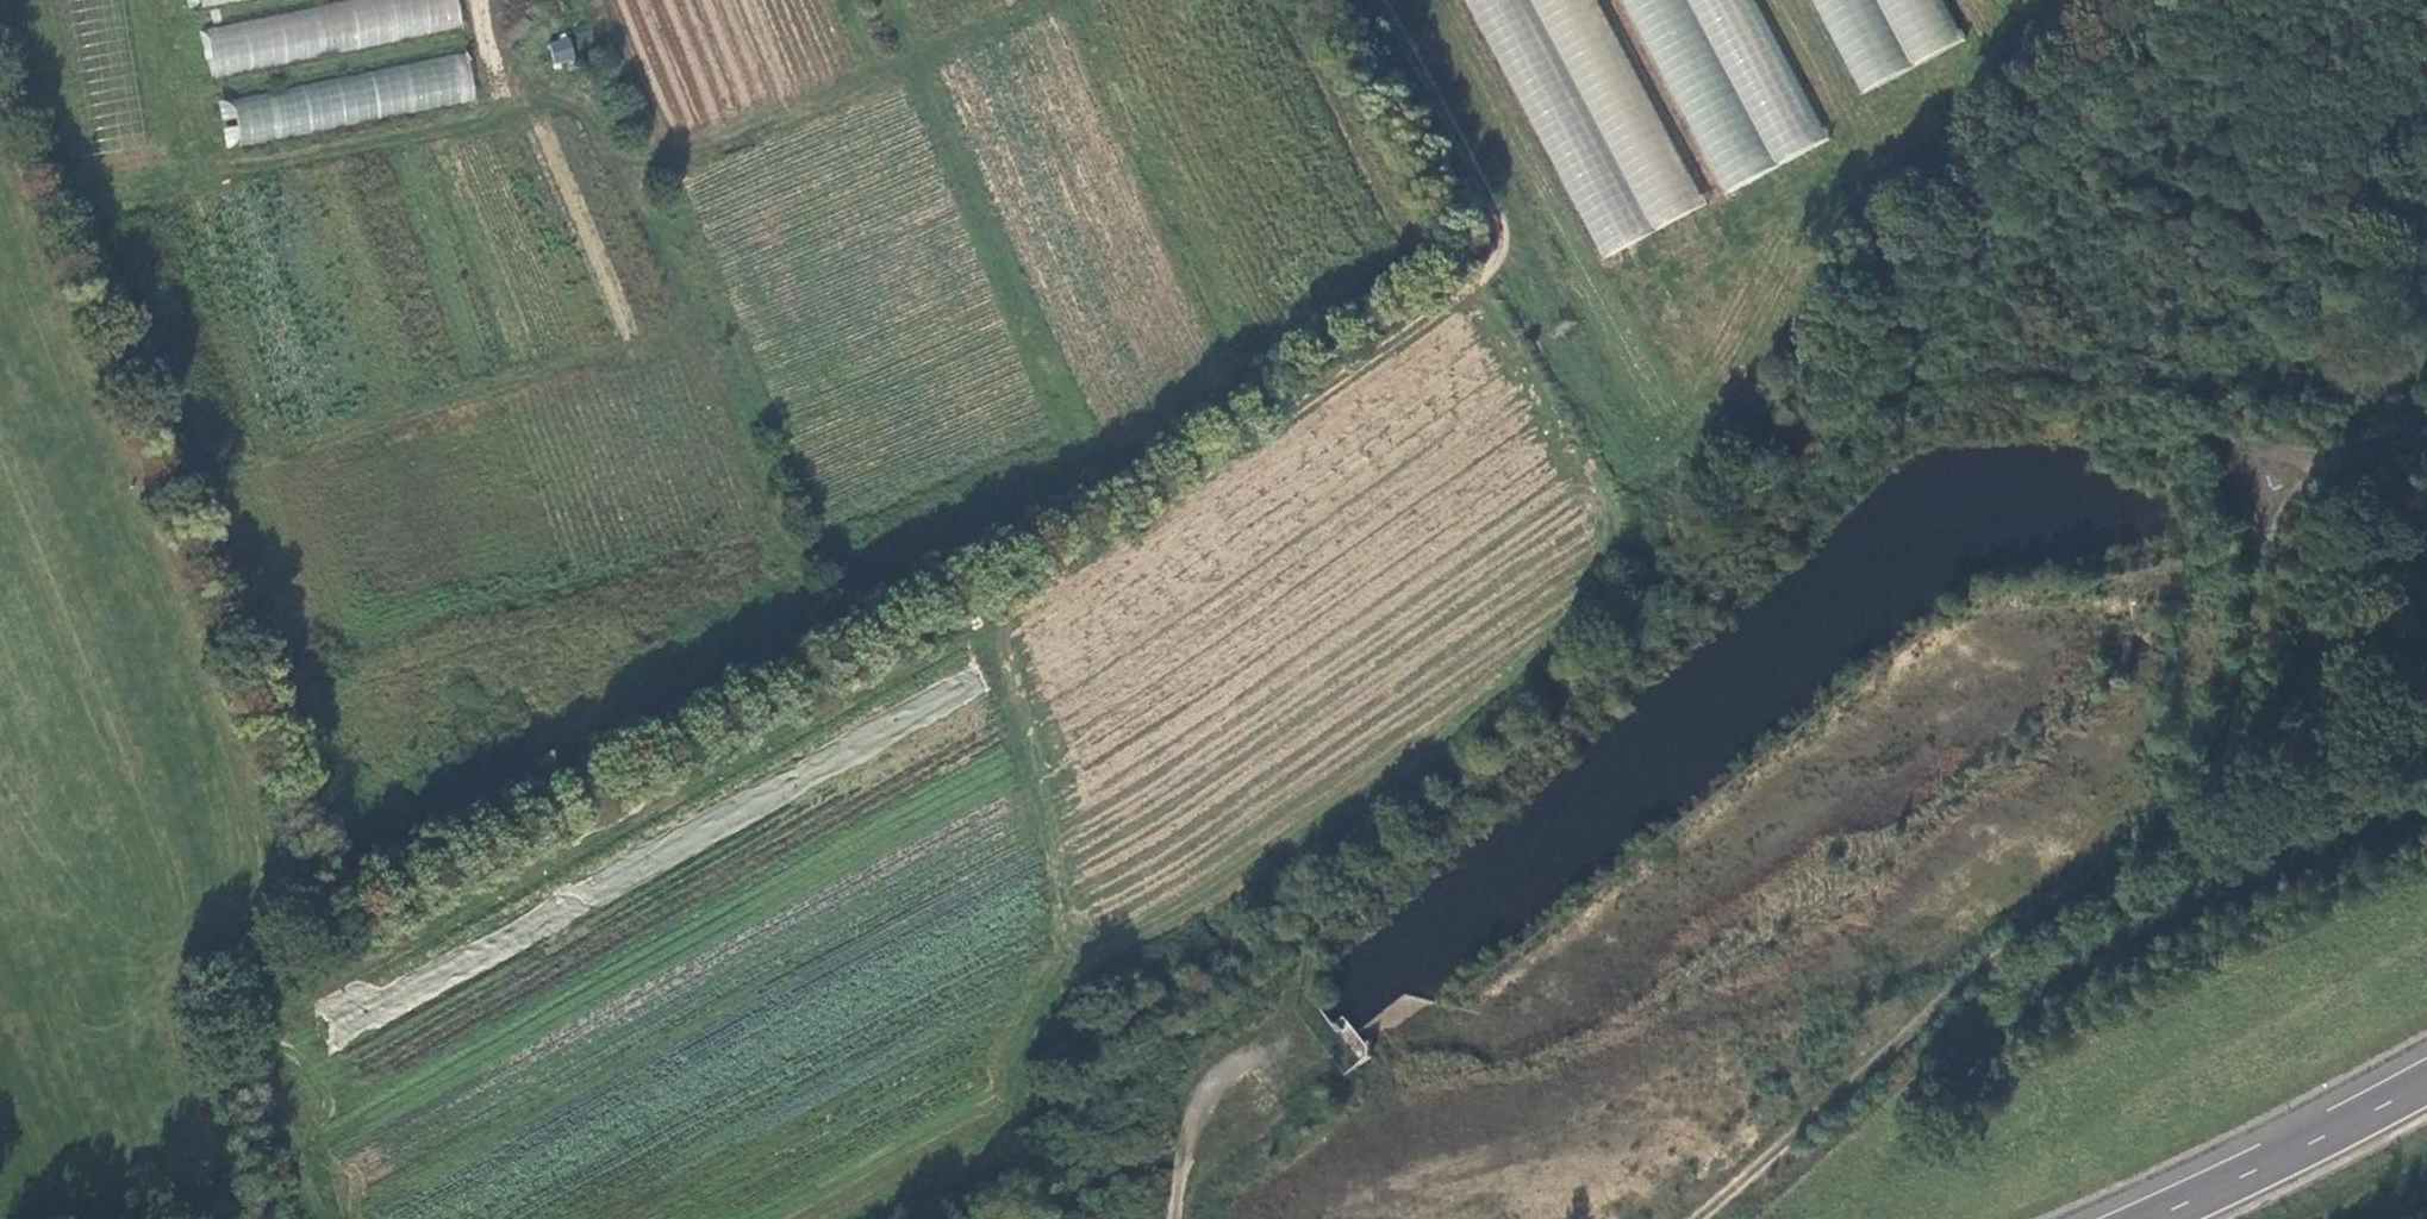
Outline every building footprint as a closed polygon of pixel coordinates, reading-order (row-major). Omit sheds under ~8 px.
[(203,9),(245,0),(201,0),(203,9)] [(205,36),(215,81),(458,29),(452,0),(374,0),(205,36)] [(1594,258),(1698,210),(1600,0),(1474,0),(1594,258)] [(1716,195),(1822,145),(1755,0),(1624,0),(1716,195)] [(1856,93),(1960,41),(1939,0),(1809,0),(1856,93)] [(566,41),(547,46),(552,66),(571,61),(566,41)] [(464,57),(229,103),(238,148),(473,102),(464,57)]
